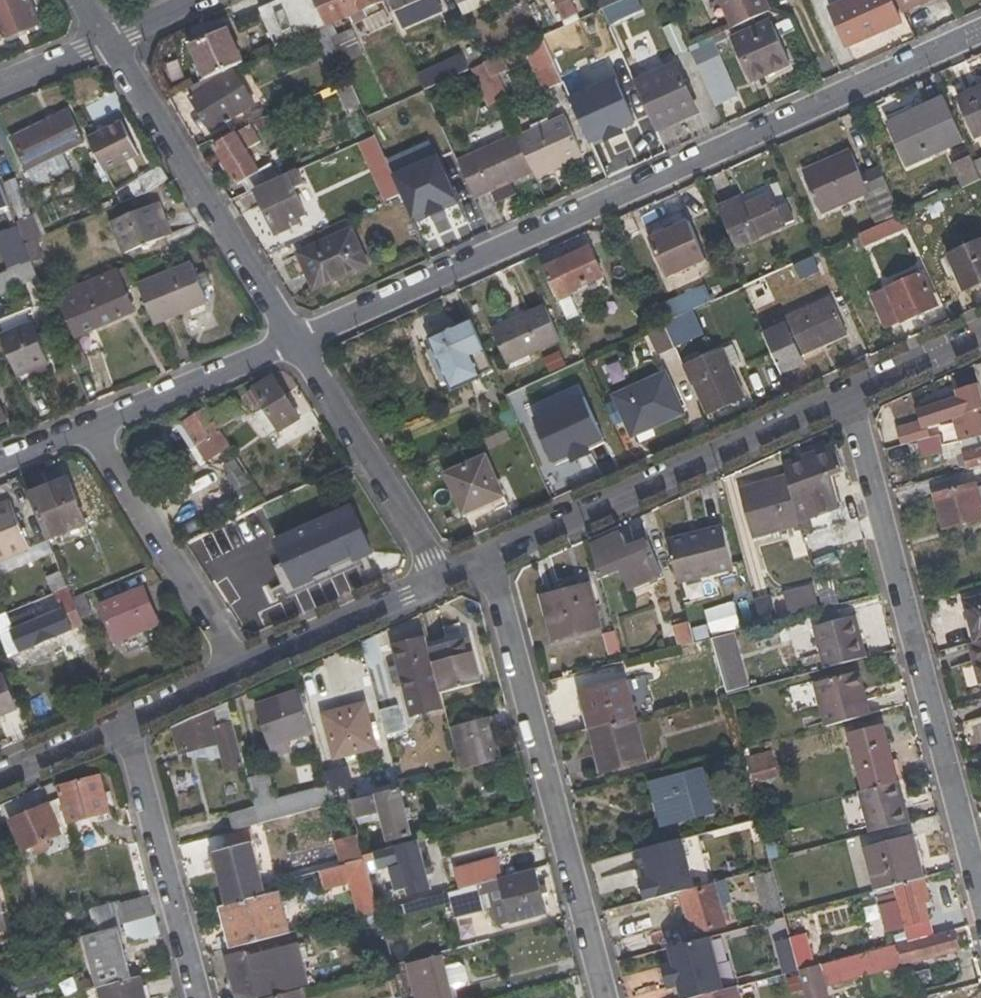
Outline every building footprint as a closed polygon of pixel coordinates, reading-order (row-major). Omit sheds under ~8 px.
[(5,39),(39,25),(28,0),(1,0),(0,1),(0,27),(5,39)] [(278,48),(326,28),(314,0),(296,0),(263,14),(278,48)] [(326,28),(343,65),(365,55),(348,18),(382,2),(381,0),(314,0),(326,28)] [(390,11),(400,6),(398,0),(385,0),(390,11)] [(464,16),(500,0),(456,0),(464,16)] [(566,26),(580,19),(572,0),(554,0),(566,26)] [(619,0),(596,0),(601,10),(620,2),(619,0)] [(734,28),(767,12),(762,0),(721,0),(734,28)] [(830,8),(848,47),(896,26),(885,0),(848,0),(830,8)] [(897,11),(922,0),(892,0),(897,11)] [(586,36),(599,29),(594,18),(580,24),(586,36)] [(750,80),(790,63),(771,21),(731,39),(741,60),(750,80)] [(582,41),(576,27),(544,41),(550,55),(582,41)] [(228,30),(194,45),(208,78),(233,67),(242,63),(228,30)] [(550,55),(544,41),(543,37),(523,46),(535,73),(555,64),(550,55)] [(730,85),(716,53),(695,63),(715,106),(734,96),(730,85)] [(699,110),(679,64),(634,83),(656,130),(699,110)] [(233,67),(208,78),(203,80),(206,87),(190,98),(213,132),(242,113),(232,95),(246,84),(233,67)] [(340,93),(348,110),(360,105),(349,80),(329,90),(333,97),(340,93)] [(980,136),(980,87),(960,97),(978,137),(980,136)] [(909,162),(963,140),(944,98),(890,123),(909,162)] [(263,107),(251,113),(255,123),(265,118),(268,116),(263,107)] [(11,139),(25,170),(84,142),(69,112),(11,139)] [(607,142),(636,129),(630,115),(600,128),(607,142)] [(518,137),(534,174),(536,178),(583,156),(565,116),(518,137)] [(256,133),(269,125),(265,118),(255,123),(216,145),(240,184),(246,181),(252,191),(257,188),(281,178),(271,164),(261,171),(254,160),(261,155),(259,150),(266,147),(256,133)] [(139,156),(121,121),(87,137),(105,174),(139,156)] [(516,133),(457,159),(461,168),(476,200),(534,174),(518,137),(516,133)] [(385,186),(394,182),(374,137),(365,141),(385,186)] [(822,213),(862,195),(876,227),(901,216),(879,165),(860,172),(851,152),(804,173),(822,213)] [(969,154),(952,162),(963,188),(980,180),(980,177),(974,164),(972,161),(969,154)] [(974,164),(980,177),(980,158),(972,161),(974,164)] [(173,182),(170,179),(161,165),(126,187),(134,198),(173,182)] [(434,184),(429,168),(395,184),(400,196),(434,184)] [(451,223),(452,227),(482,214),(476,200),(461,168),(447,174),(452,186),(423,201),(432,223),(440,220),(447,217),(451,223)] [(297,190),(308,184),(301,169),(281,178),(257,188),(278,234),(293,227),(291,221),(307,214),(297,190)] [(20,219),(31,214),(17,178),(4,184),(20,219)] [(721,208),(738,245),(796,220),(787,201),(778,207),(771,193),(744,204),(741,199),(721,208)] [(390,200),(393,207),(403,203),(400,196),(390,200)] [(173,235),(162,202),(153,205),(165,238),(173,235)] [(123,255),(165,238),(153,205),(110,222),(123,255)] [(682,211),(660,220),(662,225),(665,232),(687,222),(682,211)] [(863,246),(905,227),(901,216),(876,227),(857,236),(863,246)] [(440,220),(443,228),(451,223),(447,217),(440,220)] [(705,259),(687,222),(665,232),(650,239),(668,276),(705,259)] [(27,251),(24,244),(16,225),(5,231),(14,256),(27,251)] [(662,225),(647,231),(650,239),(665,232),(662,225)] [(316,286),(367,264),(353,233),(303,254),(316,286)] [(32,264),(45,258),(36,239),(24,244),(27,251),(32,262),(32,264)] [(966,287),(980,280),(980,243),(951,257),(966,287)] [(600,276),(588,248),(544,269),(555,297),(600,276)] [(207,275),(202,259),(192,264),(198,279),(207,275)] [(36,275),(32,264),(32,262),(0,274),(0,290),(36,275)] [(192,264),(192,262),(137,285),(154,326),(208,305),(198,279),(192,264)] [(873,294),(887,326),(938,305),(922,273),(873,294)] [(114,288),(122,283),(117,274),(78,291),(81,298),(64,305),(77,333),(124,312),(114,288)] [(124,312),(132,309),(122,283),(114,288),(124,312)] [(680,301),(684,313),(720,297),(716,285),(680,301)] [(64,305),(81,298),(78,291),(61,298),(64,305)] [(580,316),(571,297),(558,303),(567,322),(580,316)] [(784,326),(764,335),(779,369),(782,376),(803,365),(800,357),(847,336),(831,299),(782,320),(784,326)] [(494,331),(509,364),(562,340),(547,306),(494,331)] [(689,335),(682,315),(663,322),(672,342),(689,335)] [(455,387),(493,371),(471,322),(432,339),(455,387)] [(675,349),(672,342),(663,322),(650,329),(662,355),(675,349)] [(33,325),(0,337),(17,378),(50,365),(33,325)] [(442,393),(455,387),(432,339),(419,346),(442,393)] [(74,341),(65,345),(71,360),(80,356),(74,341)] [(744,361),(737,342),(724,349),(732,367),(744,361)] [(724,349),(683,367),(704,414),(745,395),(732,367),(724,349)] [(766,375),(776,397),(790,391),(782,376),(779,369),(766,375)] [(664,375),(615,396),(616,399),(627,422),(633,433),(681,412),(664,375)] [(274,376),(254,389),(264,407),(281,432),(301,419),(274,376)] [(572,455),(607,439),(582,383),(531,405),(555,458),(571,451),(572,455)] [(957,430),(961,441),(980,436),(980,397),(978,386),(957,393),(959,400),(923,411),(926,420),(896,428),(900,445),(929,437),(927,426),(955,419),(957,430)] [(957,393),(921,404),(923,411),(959,400),(957,393)] [(245,414),(234,397),(209,413),(220,429),(245,414)] [(616,399),(603,405),(614,427),(627,422),(616,399)] [(256,414),(271,439),(281,432),(264,407),(256,414)] [(196,446),(207,463),(232,449),(220,429),(209,413),(205,408),(182,422),(196,446)] [(510,409),(500,413),(506,428),(516,424),(510,409)] [(176,426),(189,450),(196,446),(182,422),(176,426)] [(967,465),(968,470),(980,467),(980,436),(961,441),(965,457),(960,458),(962,466),(967,465)] [(929,437),(900,445),(892,447),(896,461),(932,451),(929,437)] [(834,449),(833,443),(782,461),(785,467),(834,449)] [(842,470),(834,449),(785,467),(788,480),(799,522),(810,518),(839,509),(831,476),(842,470)] [(448,476),(466,512),(503,496),(485,459),(448,476)] [(224,476),(243,504),(258,495),(236,460),(223,467),(227,473),(224,476)] [(88,525),(69,478),(29,494),(49,542),(88,525)] [(800,525),(799,522),(788,480),(759,487),(759,484),(741,488),(755,537),(800,525)] [(976,483),(958,488),(966,523),(980,520),(980,487),(977,488),(976,483)] [(943,529),(966,523),(958,488),(934,494),(943,529)] [(243,504),(246,510),(262,503),(258,495),(243,504)] [(12,502),(0,506),(0,570),(2,574),(29,563),(25,552),(30,549),(12,502)] [(181,522),(188,535),(214,523),(207,509),(181,522)] [(272,565),(290,601),(342,577),(336,564),(355,554),(358,560),(372,553),(352,509),(277,540),(286,560),(272,565)] [(814,534),(810,518),(799,522),(800,525),(803,536),(814,534)] [(722,527),(667,540),(678,583),(732,569),(722,527)] [(629,549),(621,534),(592,546),(600,577),(619,568),(630,589),(661,576),(648,542),(629,549)] [(814,534),(803,536),(812,572),(827,569),(821,542),(816,543),(814,534)] [(342,577),(360,568),(358,560),(355,554),(336,564),(342,577)] [(784,592),(791,614),(818,606),(812,584),(784,592)] [(0,615),(0,636),(9,658),(83,626),(81,620),(73,599),(67,586),(57,592),(63,609),(39,618),(36,609),(10,620),(8,612),(0,615)] [(554,638),(598,626),(589,587),(543,598),(554,638)] [(117,641),(157,623),(144,591),(104,607),(117,641)] [(81,620),(98,613),(90,592),(73,599),(81,620)] [(770,595),(755,599),(761,623),(777,620),(770,595)] [(980,641),(980,595),(963,600),(974,642),(980,641)] [(814,627),(826,667),(865,656),(855,618),(814,627)] [(692,642),(695,642),(690,621),(673,626),(677,646),(692,642)] [(602,634),(607,655),(620,652),(614,631),(602,634)] [(738,655),(731,632),(711,637),(718,660),(738,655)] [(473,652),(469,637),(463,638),(468,653),(473,652)] [(468,653),(463,638),(428,648),(440,693),(480,682),(473,652),(468,653)] [(712,653),(708,639),(695,642),(692,642),(696,657),(712,653)] [(440,693),(428,648),(426,640),(394,651),(412,716),(444,707),(440,693)] [(974,642),(972,643),(980,681),(980,641),(974,642)] [(857,672),(815,684),(827,727),(870,715),(857,672)] [(746,683),(743,674),(719,680),(722,690),(746,683)] [(15,711),(1,677),(0,677),(0,717),(15,711)] [(624,681),(580,692),(589,730),(612,724),(634,719),(624,681)] [(272,746),(311,732),(295,693),(259,708),(272,746)] [(243,763),(228,702),(173,726),(181,755),(222,759),(224,769),(243,763)] [(403,731),(396,706),(378,710),(385,736),(403,731)] [(335,757),(373,747),(363,707),(325,716),(335,757)] [(491,728),(488,717),(449,727),(452,738),(491,728)] [(600,774),(646,762),(634,719),(612,724),(589,730),(600,774)] [(848,734),(864,792),(898,783),(883,725),(848,734)] [(452,738),(462,771),(499,761),(491,728),(452,738)] [(753,784),(778,777),(772,751),(745,758),(753,784)] [(347,767),(325,773),(327,786),(332,805),(348,801),(357,798),(347,767)] [(660,827),(714,814),(703,767),(653,780),(656,794),(652,795),(660,827)] [(269,773),(247,779),(254,807),(259,824),(332,805),(327,786),(275,798),(269,773)] [(109,810),(101,776),(58,787),(66,822),(109,810)] [(869,833),(908,824),(898,783),(864,792),(858,793),(869,833)] [(410,834),(399,788),(376,793),(376,796),(353,801),(358,818),(381,812),(389,840),(410,834)] [(9,820),(22,850),(60,833),(47,803),(9,820)] [(254,807),(229,814),(234,831),(259,824),(254,807)] [(357,835),(342,838),(349,863),(363,861),(363,855),(357,835)] [(875,890),(894,885),(924,878),(912,836),(865,849),(875,890)] [(418,841),(363,855),(363,861),(367,875),(390,869),(396,890),(407,888),(409,895),(431,890),(418,841)] [(252,843),(214,853),(227,905),(266,895),(252,843)] [(644,869),(639,850),(609,858),(614,876),(644,869)] [(497,858),(453,870),(458,890),(502,878),(497,858)] [(324,891),(349,885),(357,916),(359,916),(378,911),(367,875),(363,861),(349,863),(319,871),(324,891)] [(724,879),(713,882),(709,865),(675,875),(692,935),(724,927),(721,913),(728,911),(727,904),(731,902),(724,879)] [(512,926),(546,916),(533,870),(502,878),(458,890),(446,893),(452,916),(488,907),(485,897),(489,895),(493,913),(497,912),(501,925),(511,923),(512,926)] [(784,921),(783,915),(771,871),(752,877),(763,914),(770,912),(773,924),(784,921)] [(926,903),(930,901),(924,878),(894,885),(898,903),(880,908),(887,932),(929,920),(926,903)] [(226,907),(219,908),(231,949),(292,934),(280,891),(268,895),(226,907)] [(157,916),(152,895),(121,902),(126,924),(157,916)] [(9,929),(0,899),(0,932),(9,929)] [(88,908),(95,931),(126,924),(121,902),(120,900),(88,908)] [(359,916),(366,939),(384,935),(378,911),(359,916)] [(126,924),(131,943),(161,935),(157,916),(126,924)] [(73,977),(77,991),(129,977),(117,929),(84,937),(92,972),(73,977)] [(951,931),(814,967),(798,972),(805,997),(831,997),(827,984),(956,948),(951,931)] [(814,967),(805,933),(789,938),(798,972),(814,967)] [(727,934),(672,939),(676,971),(671,972),(673,994),(732,988),(727,934)] [(780,962),(788,961),(791,974),(798,972),(789,938),(774,942),(780,962)] [(364,962),(377,958),(373,943),(360,947),(364,962)] [(305,986),(295,946),(246,961),(243,954),(224,959),(227,971),(221,972),(225,985),(230,984),(234,997),(259,997),(305,986)] [(407,965),(416,997),(451,997),(440,957),(407,965)] [(100,997),(146,997),(141,977),(97,987),(100,997)] [(790,994),(801,991),(797,977),(787,980),(790,994)] [(736,987),(695,997),(739,997),(736,987)] [(267,997),(302,997),(300,990),(267,997)]
